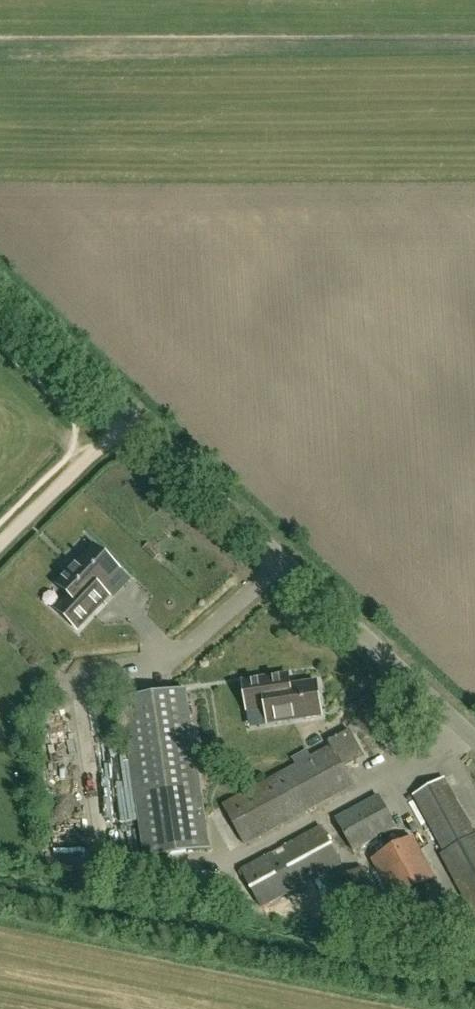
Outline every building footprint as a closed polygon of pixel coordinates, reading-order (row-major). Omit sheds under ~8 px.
[(57,585),(69,596),(56,610),(78,630),(109,597),(101,589),(120,570),(95,546),(57,585)] [(290,686),(289,675),(243,682),(248,711),(266,708),(269,724),(322,716),(317,682),(290,686)] [(145,859),(210,849),(186,690),(121,700),(145,859)] [(306,745),(323,740),(319,725),(302,730),(306,745)] [(362,758),(364,757),(351,730),(329,741),(331,746),(311,757),(295,766),(222,805),(244,844),(353,785),(344,767),(362,758)] [(443,853),(440,855),(474,920),(474,833),(445,778),(412,795),(443,853)] [(352,850),(395,826),(378,795),(335,818),(352,850)] [(261,908),(343,865),(322,826),(240,869),(261,908)] [(371,859),(393,903),(415,945),(458,922),(414,836),(371,859)] [(355,927),(387,911),(364,866),(323,887),(336,913),(345,909),(355,927)]
